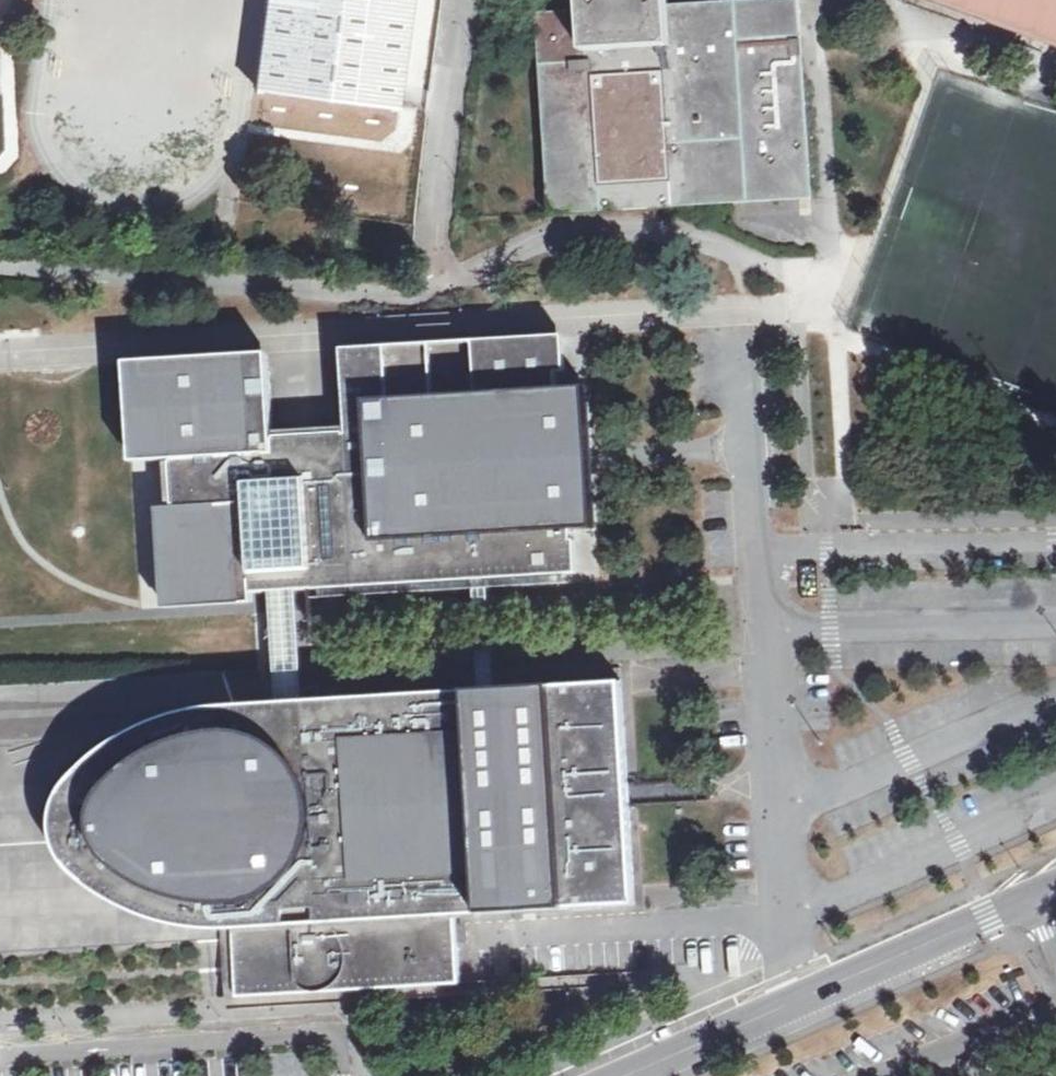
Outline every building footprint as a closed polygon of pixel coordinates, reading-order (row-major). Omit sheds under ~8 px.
[(264,98),(410,116),(425,0),(277,0),(264,98)] [(812,198),(801,35),(755,39),(754,27),(693,31),(691,3),(661,5),(661,0),(587,0),(588,11),(537,13),(550,214),(812,198)] [(1055,39),(1055,0),(949,0),(1055,39)] [(174,359),(129,362),(136,463),(171,460),(173,485),(174,507),(163,507),(169,608),(254,603),(253,594),(270,593),(277,592),(298,591),(476,580),(485,580),(488,579),(500,579),(578,574),(576,541),(573,541),(573,536),(572,530),(590,530),(581,387),(559,389),(558,382),(558,373),(566,372),(564,343),(403,353),(343,357),(348,434),(346,435),(346,433),(309,435),(276,437),(276,439),(274,439),(269,362),(230,364),(230,356),(174,359)] [(500,579),(485,580),(491,691),(505,690),(500,579)] [(298,591),(277,592),(283,703),(304,702),(298,591)] [(60,796),(56,805),(54,812),(53,819),(52,826),(53,834),(55,841),(57,848),(60,854),(64,860),(67,865),(71,869),(78,878),(82,882),(86,886),(95,894),(114,905),(135,913),(146,917),(156,920),(167,923),(178,925),(189,927),(200,928),(211,930),(222,930),(224,954),(226,988),(239,987),(239,997),(461,984),(457,916),(636,905),(623,683),(505,690),(491,691),(304,702),(283,703),(255,705),(240,706),(218,709),(206,710),(196,712),(184,714),(173,717),(152,724),(140,728),(129,733),(119,738),(109,744),(100,750),(92,757),(83,763),(76,770),(73,774),(70,778),(64,787),(60,796)]
